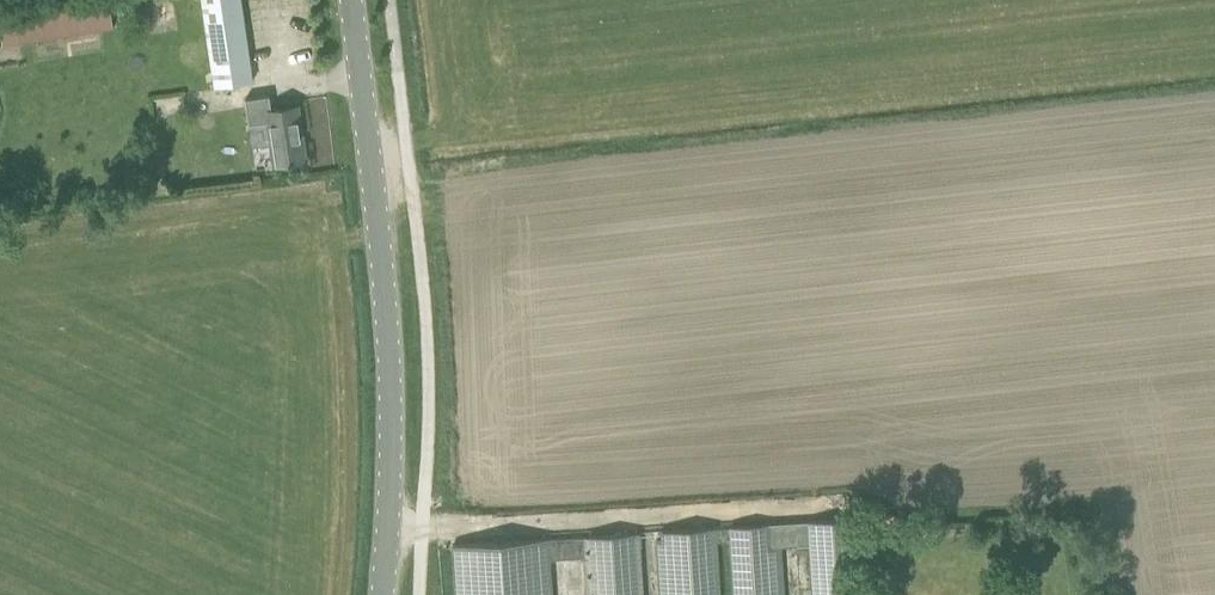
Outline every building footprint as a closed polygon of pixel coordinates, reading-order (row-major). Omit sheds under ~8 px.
[(253,79),(241,0),(201,0),(214,85),(253,79)] [(108,1),(0,19),(0,30),(2,44),(112,26),(108,1)] [(268,95),(245,98),(248,123),(268,120),(274,165),(281,164),(305,160),(297,105),(273,108),(270,109),(268,95)] [(853,517),(810,520),(770,523),(729,525),(659,531),(661,572),(662,594),(720,594),(716,541),(730,540),(733,594),(785,594),(782,546),(807,545),(810,594),(858,594),(853,517)] [(639,532),(506,542),(478,543),(454,544),(457,594),(551,594),(548,558),(583,557),(586,594),(644,594),(639,532)]
